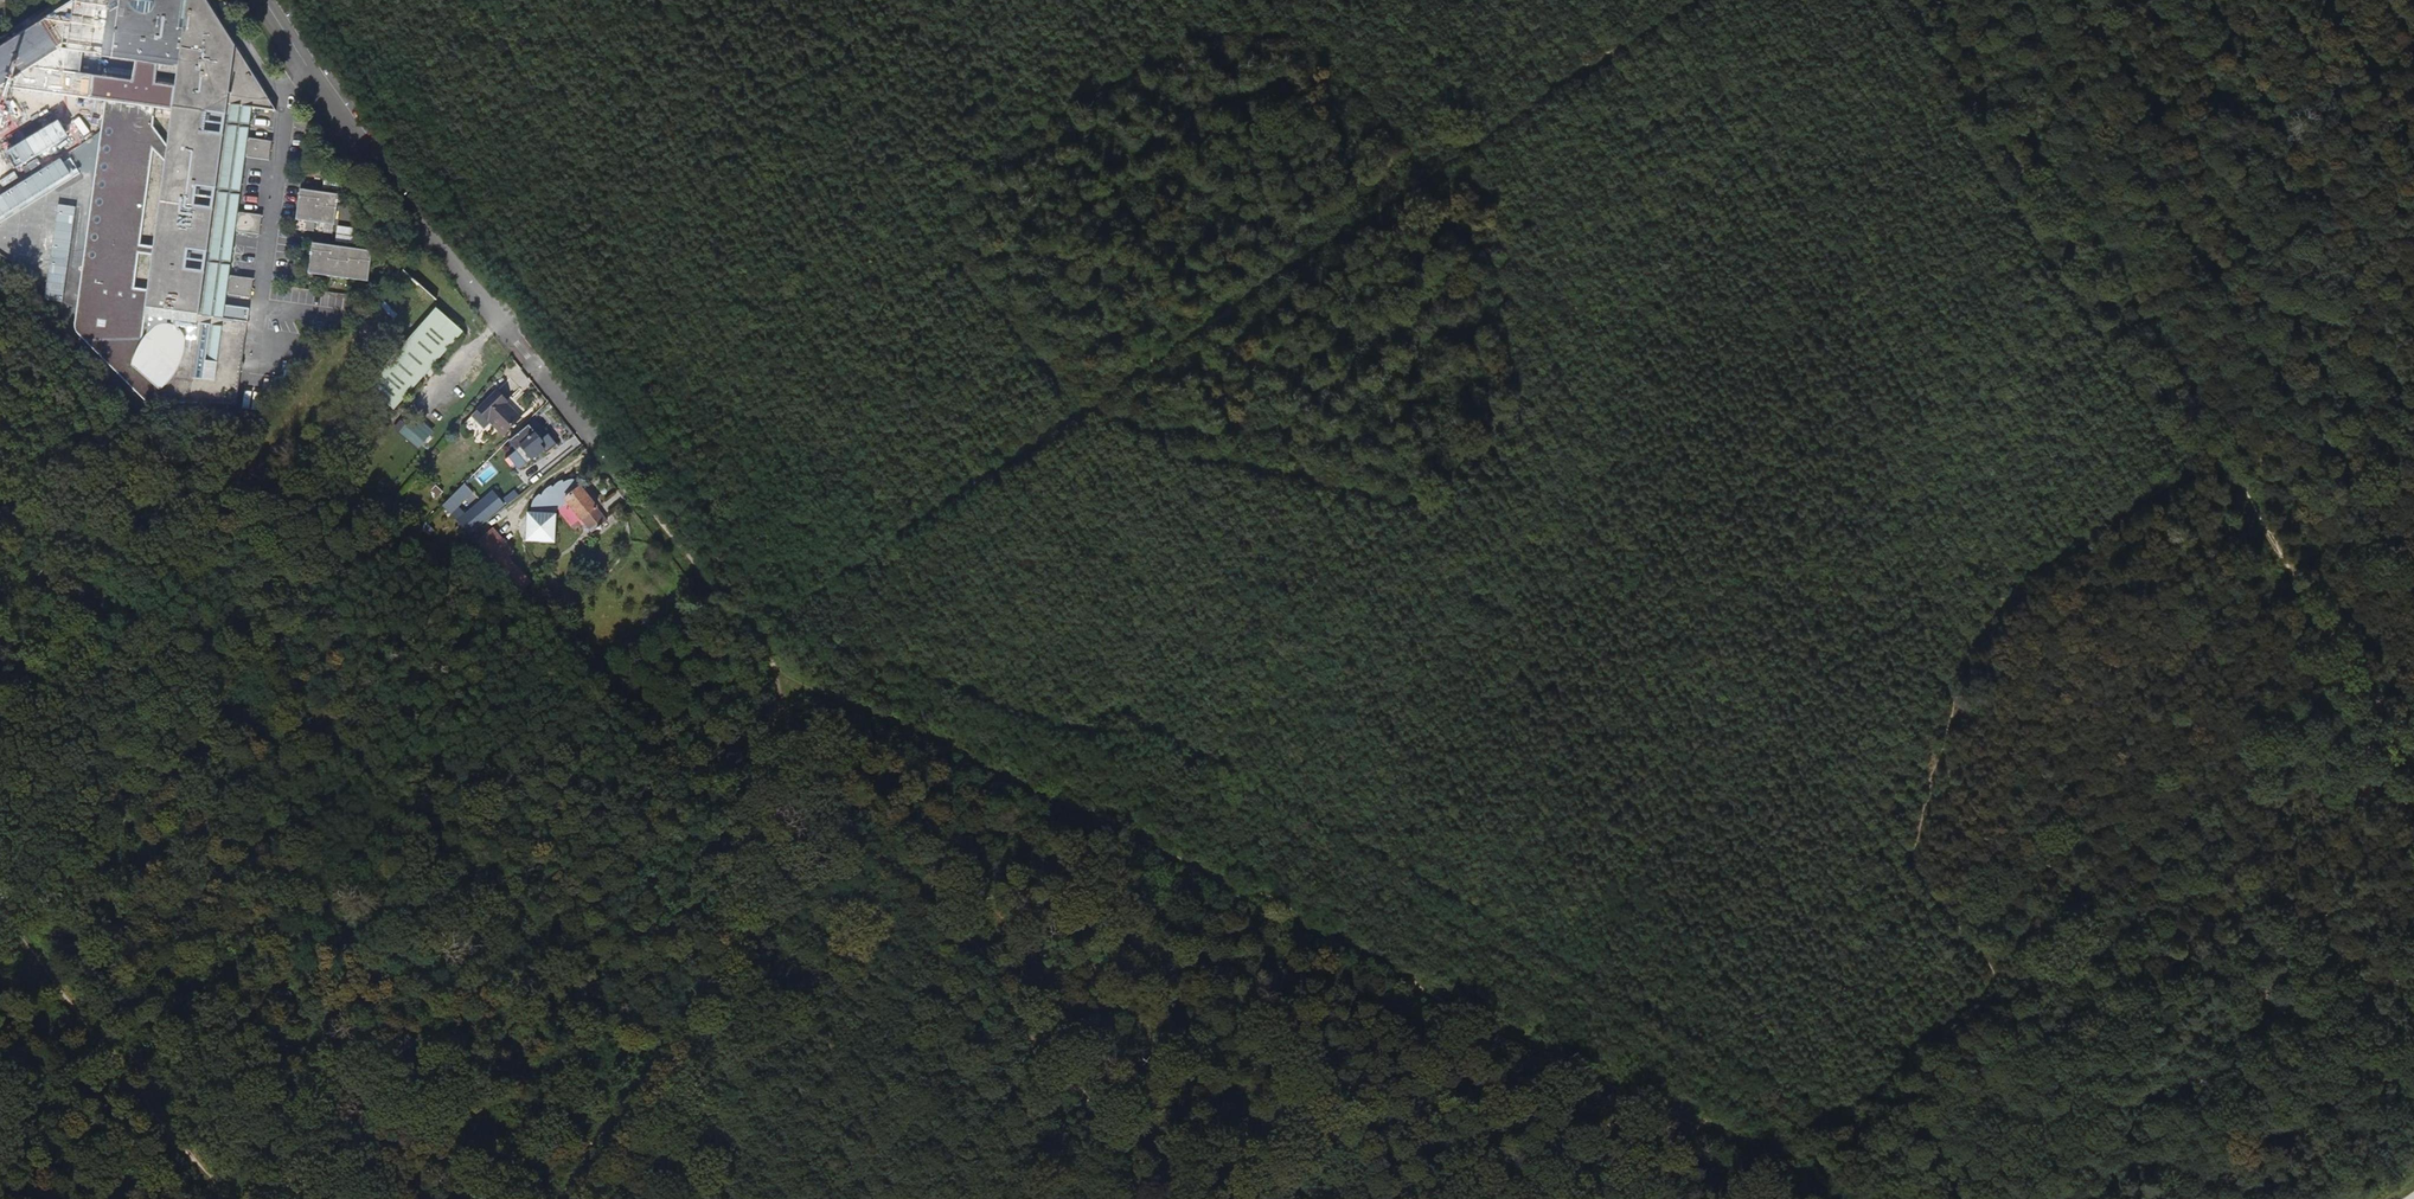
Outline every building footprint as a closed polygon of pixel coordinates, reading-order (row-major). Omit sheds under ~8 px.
[(140,357),(136,362),(165,386),(173,399),(239,403),(250,321),(226,318),(229,295),(253,299),(256,279),(232,275),(238,232),(262,235),(265,216),(241,213),(249,158),(272,161),(275,142),(252,139),(256,110),(280,112),(210,0),(83,0),(76,4),(87,22),(35,55),(24,37),(0,52),(0,88),(94,100),(98,76),(84,75),(87,54),(108,56),(109,49),(141,55),(140,60),(124,141),(146,145),(141,200),(162,214),(151,292),(158,297),(156,308),(132,290),(126,344),(140,357)] [(35,55),(87,22),(76,4),(24,37),(35,55)] [(141,55),(109,49),(108,56),(140,60),(141,55)] [(151,292),(162,214),(141,200),(146,145),(124,141),(89,321),(105,326),(120,349),(135,363),(136,362),(140,357),(126,344),(132,290),(156,308),(158,297),(151,292)] [(343,191),(346,175),(330,173),(328,188),(343,191)] [(339,226),(343,195),(303,190),(299,220),(339,226)] [(363,245),(365,230),(340,226),(338,242),(363,245)] [(371,283),(375,252),(315,244),(311,274),(371,283)] [(398,412),(467,334),(442,312),(373,390),(398,412)] [(501,436),(519,419),(505,404),(506,404),(495,393),(471,417),(481,427),(487,422),(501,436)] [(432,430),(403,412),(392,429),(421,447),(432,430)] [(543,443),(530,427),(514,440),(531,461),(544,451),(540,446),(543,443)] [(452,465),(437,450),(430,458),(445,473),(452,465)] [(555,544),(557,515),(547,514),(563,502),(569,509),(571,507),(592,533),(607,521),(581,487),(579,488),(573,481),(569,481),(563,484),(563,481),(559,483),(556,486),(552,489),(551,486),(546,491),(544,494),(542,498),(538,496),(535,500),(534,503),(532,506),(531,508),(531,513),(526,513),(524,542),(555,544)] [(470,536),(502,510),(486,495),(462,519),(454,511),(469,497),(461,488),(442,506),(470,536)] [(508,503),(517,497),(512,490),(503,496),(508,503)] [(507,568),(499,558),(494,563),(503,572),(507,568)] [(522,579),(510,565),(507,568),(503,572),(519,590),(524,586),(520,581),(522,579)]
